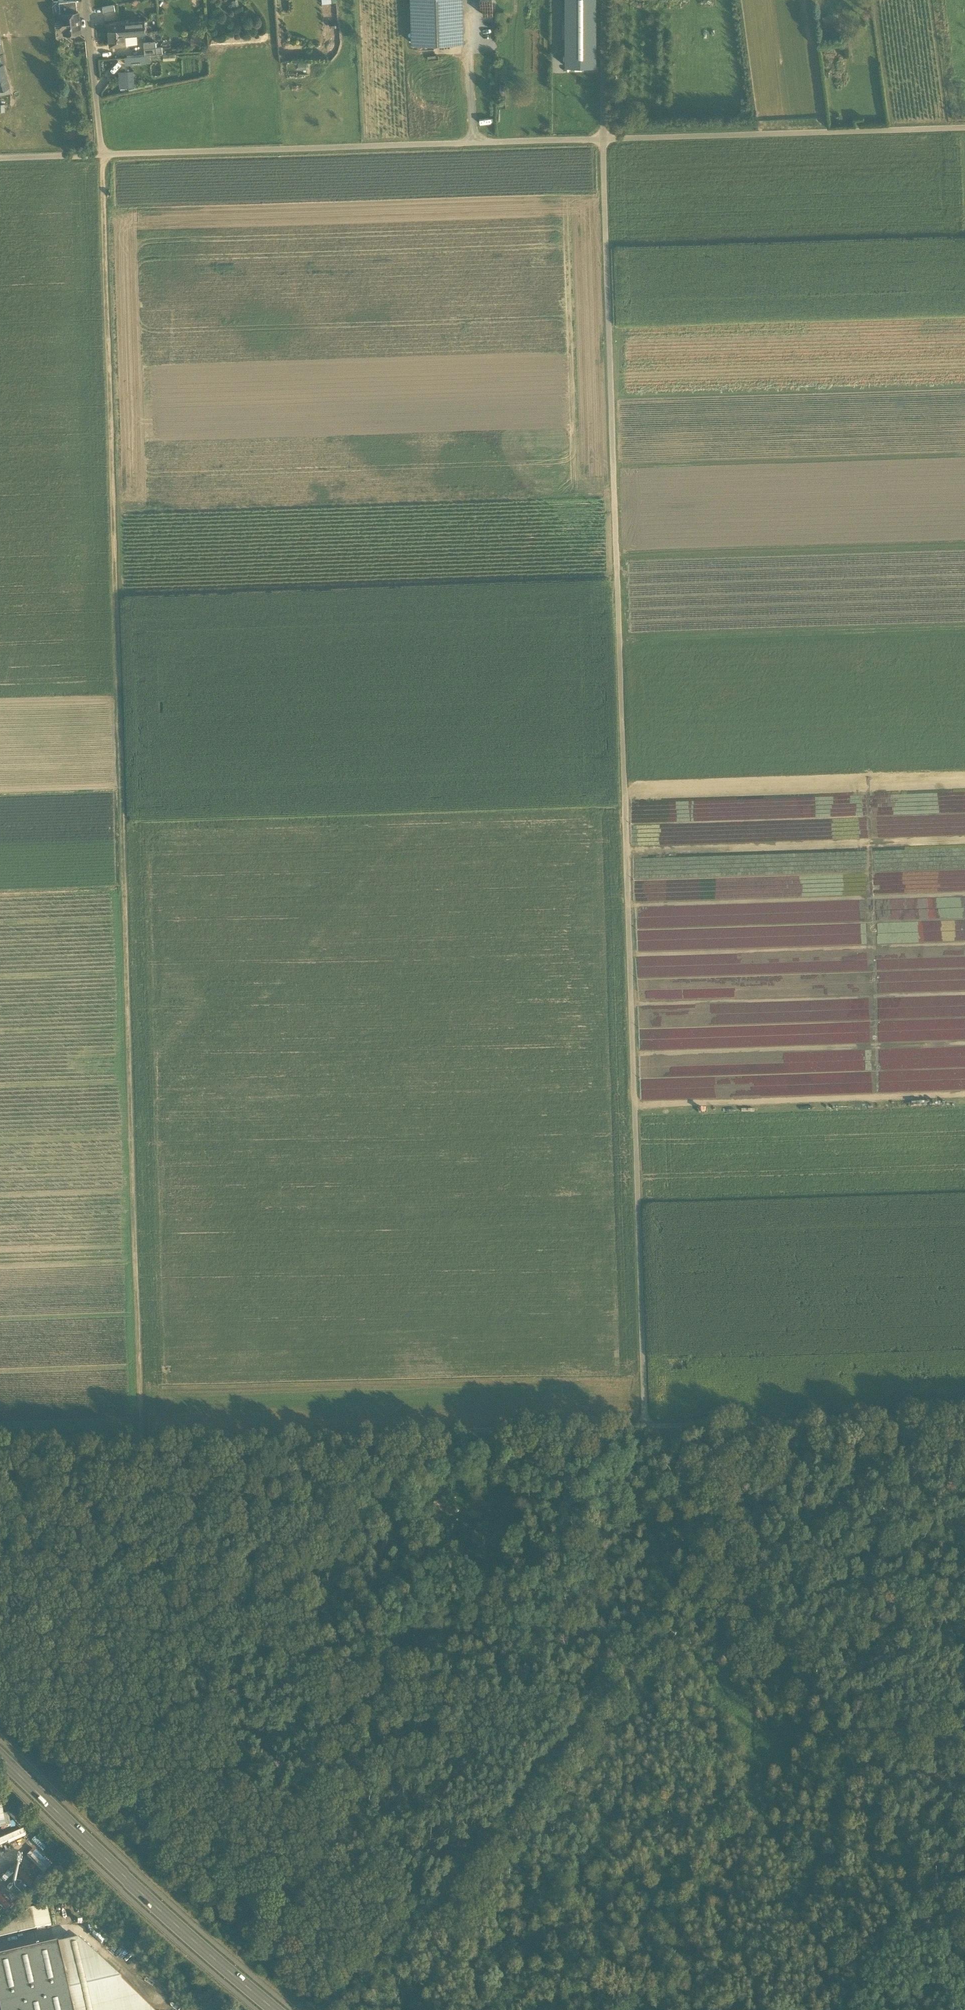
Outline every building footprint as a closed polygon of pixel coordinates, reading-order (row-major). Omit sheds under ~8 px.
[(414,44),(462,43),(460,0),(412,0),(414,44)] [(565,66),(596,66),(596,0),(565,0),(565,66)] [(59,3),(60,14),(77,12),(76,1),(59,3)] [(66,34),(68,36),(71,36),(73,34),(73,33),(81,32),(78,12),(77,12),(60,14),(62,24),(64,24),(64,30),(65,34),(66,34)] [(824,23),(826,31),(840,28),(838,20),(824,23)] [(108,24),(109,46),(125,45),(124,33),(126,33),(137,33),(145,32),(144,21),(108,24)] [(137,44),(137,33),(126,33),(124,33),(125,45),(137,44)] [(202,36),(193,33),(190,42),(199,45),(202,36)] [(145,55),(127,57),(128,64),(146,63),(145,55)] [(9,86),(3,64),(3,63),(0,64),(0,88),(9,86)] [(120,72),(120,75),(127,74),(129,87),(134,86),(133,71),(120,72)] [(121,87),(129,87),(127,74),(120,75),(121,87)] [(11,93),(9,86),(0,88),(0,95),(11,93)] [(476,1548),(485,1548),(486,1535),(477,1535),(476,1548)] [(39,1875),(48,1867),(31,1849),(22,1857),(39,1875)] [(28,1868),(23,1873),(15,1866),(12,1870),(29,1886),(37,1876),(28,1868)] [(30,1909),(30,1910),(34,1929),(51,1926),(46,1906),(30,1909)] [(34,1929),(30,1910),(29,1910),(12,1923),(0,1933),(0,1938),(34,1929)] [(57,1944),(71,2009),(152,2009),(78,1939),(57,1944)] [(57,1944),(0,1957),(0,2009),(71,2009),(57,1944)]
